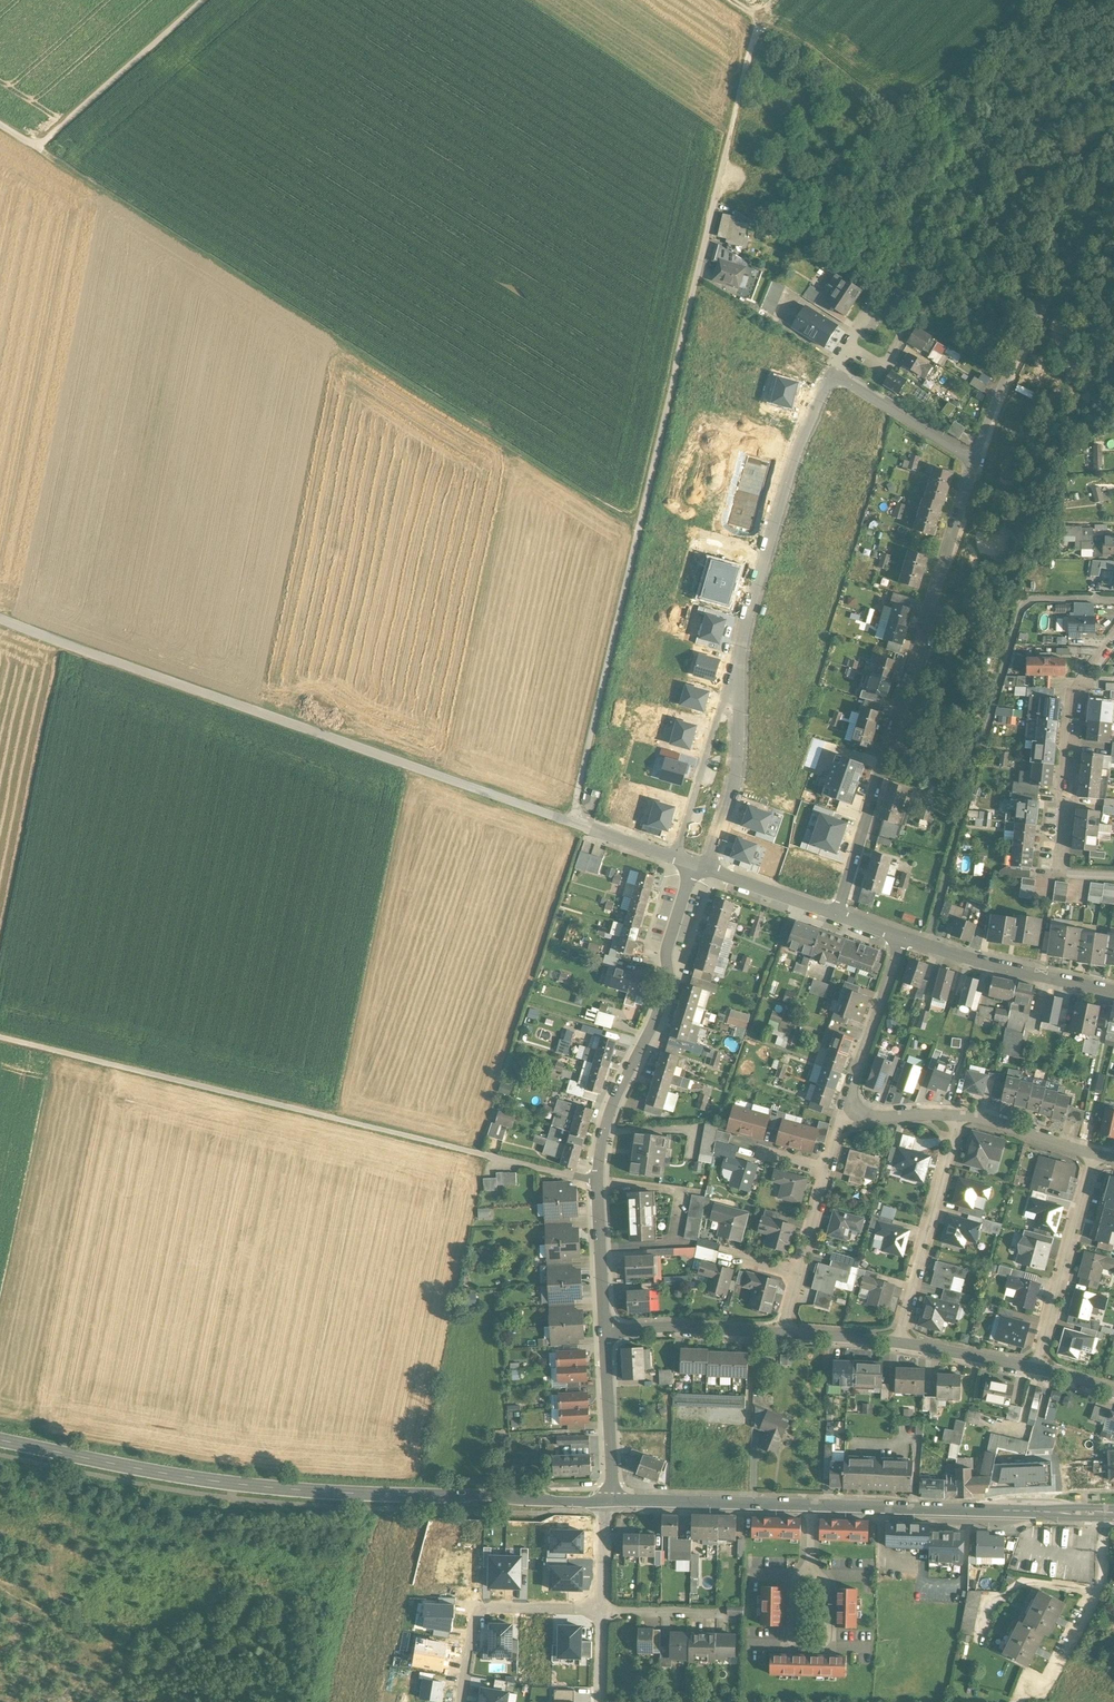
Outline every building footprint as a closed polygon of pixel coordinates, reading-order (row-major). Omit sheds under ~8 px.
[(733,219),(732,224),(746,227),(748,219),(735,211),(733,219)] [(746,227),(732,224),(733,219),(724,217),(719,237),(729,239),(727,246),(739,249),(741,238),(742,238),(742,237),(744,237),(746,227)] [(736,256),(720,245),(715,262),(720,263),(733,266),(736,256)] [(733,266),(720,263),(715,279),(722,281),(721,284),(739,289),(745,270),(733,266)] [(860,290),(836,275),(828,286),(827,285),(826,287),(834,293),(826,305),(830,308),(828,311),(832,313),(834,311),(843,317),(860,290)] [(773,280),(761,308),(773,315),(785,287),(784,286),(773,280)] [(810,286),(803,297),(814,305),(822,293),(810,286)] [(756,305),(745,301),(744,304),(759,314),(761,310),(756,305)] [(838,326),(806,306),(791,329),(824,348),(838,326)] [(1072,332),(1076,323),(1070,320),(1068,324),(1062,321),(1064,316),(1060,314),(1057,319),(1055,318),(1053,322),(1072,332)] [(929,339),(915,330),(909,342),(922,350),(925,345),(929,339)] [(937,343),(929,339),(925,345),(933,350),(934,348),(937,343)] [(942,347),(937,343),(934,348),(940,352),(942,347)] [(925,345),(922,350),(930,355),(933,350),(925,345)] [(949,347),(945,353),(959,362),(963,356),(949,347)] [(933,350),(930,355),(928,358),(942,367),(947,357),(940,352),(934,348),(933,350)] [(910,355),(903,366),(920,376),(921,374),(922,372),(927,365),(910,355)] [(931,368),(927,365),(922,372),(921,374),(926,376),(931,368)] [(931,368),(926,376),(930,379),(934,374),(937,377),(939,373),(931,368)] [(906,381),(891,372),(883,386),(899,395),(901,390),(906,381)] [(978,380),(987,385),(991,378),(982,373),(978,380)] [(772,402),(792,408),(798,384),(779,378),(772,402)] [(974,378),(970,385),(983,392),(987,385),(978,380),(974,378)] [(931,397),(906,381),(901,390),(925,406),(931,397)] [(1015,391),(1042,403),(1045,398),(1018,385),(1015,391)] [(948,403),(941,412),(948,417),(955,407),(948,403)] [(954,422),(947,433),(959,440),(966,429),(954,422)] [(737,452),(726,485),(760,495),(770,462),(737,452)] [(919,456),(911,453),(907,468),(915,470),(919,456)] [(933,467),(924,498),(923,497),(914,529),(933,535),(943,503),(944,504),(953,473),(933,467)] [(692,475),(689,488),(699,490),(702,477),(692,475)] [(748,532),(760,495),(726,485),(715,521),(748,532)] [(1100,487),(1092,489),(1094,496),(1101,495),(1100,487)] [(1101,495),(1094,496),(1096,504),(1110,500),(1108,493),(1101,495)] [(905,504),(898,502),(894,516),(901,518),(905,504)] [(1081,528),(1081,527),(1062,527),(1062,538),(1074,538),(1074,542),(1075,542),(1081,542),(1081,536),(1081,528)] [(1092,536),(1081,536),(1081,542),(1081,549),(1092,549),(1092,544),(1092,536)] [(1103,536),(1103,544),(1097,544),(1097,557),(1107,558),(1107,554),(1113,554),(1113,536),(1103,536)] [(928,556),(908,550),(899,582),(919,587),(928,556)] [(890,555),(883,553),(879,566),(886,569),(890,555)] [(870,555),(867,566),(878,569),(880,558),(870,555)] [(698,598),(729,606),(733,591),(734,591),(737,583),(736,583),(740,567),(709,558),(698,598)] [(1090,575),(1100,576),(1100,567),(1101,561),(1092,561),(1090,575)] [(1105,568),(1102,586),(1113,587),(1113,569),(1105,568)] [(894,604),(907,607),(908,602),(910,597),(888,590),(885,600),(894,604)] [(907,607),(894,604),(888,621),(907,627),(912,609),(907,607)] [(1096,605),(1076,604),(1075,614),(1075,617),(1095,618),(1096,605)] [(706,615),(716,618),(718,611),(698,606),(696,612),(706,615)] [(873,609),(866,607),(864,614),(871,616),(873,609)] [(871,616),(864,614),(862,621),(869,623),(871,616)] [(1095,618),(1075,617),(1075,614),(1072,614),(1071,617),(1070,633),(1095,634),(1096,618),(1095,618)] [(716,618),(706,615),(700,638),(710,641),(719,643),(725,620),(716,618)] [(907,627),(888,621),(883,639),(902,644),(907,627)] [(708,647),(710,641),(700,638),(696,637),(694,643),(703,646),(708,647)] [(899,653),(902,644),(888,640),(885,649),(899,653)] [(703,646),(701,652),(714,655),(715,649),(708,647),(703,646)] [(695,674),(715,679),(720,658),(714,655),(701,652),(695,674)] [(896,661),(878,656),(873,674),(891,679),(896,661)] [(850,659),(848,666),(855,668),(857,662),(850,659)] [(1040,660),(1028,660),(1028,672),(1040,672),(1040,660)] [(1050,660),(1040,660),(1040,672),(1040,675),(1049,675),(1065,676),(1065,660),(1050,660)] [(855,668),(848,666),(846,673),(853,675),(855,668)] [(891,679),(873,674),(868,691),(884,696),(886,697),(891,679)] [(1017,688),(1017,678),(1006,677),(1003,688),(1017,688)] [(1017,678),(1017,688),(1027,688),(1032,689),(1033,681),(1034,681),(1034,678),(1017,678)] [(1049,682),(1040,681),(1034,681),(1033,681),(1032,689),(1048,689),(1049,682)] [(708,692),(685,686),(679,705),(703,711),(708,692)] [(1032,689),(1027,688),(1026,697),(1040,699),(1053,700),(1054,690),(1048,689),(1032,689)] [(868,691),(862,689),(859,698),(865,700),(881,705),(884,696),(868,691)] [(1053,700),(1040,699),(1037,721),(1058,723),(1060,701),(1053,700)] [(881,705),(865,700),(862,708),(879,713),(881,705)] [(1113,704),(1091,701),(1089,722),(1111,724),(1113,704)] [(879,713),(862,708),(857,726),(876,731),(881,714),(879,713)] [(1017,711),(1009,710),(1008,717),(1016,718),(1017,711)] [(842,713),(835,711),(832,718),(840,721),(842,713)] [(1016,718),(1008,717),(1007,725),(1015,726),(1016,718)] [(840,721),(832,718),(830,725),(838,728),(840,721)] [(696,726),(677,721),(671,744),(689,749),(696,726)] [(1058,723),(1037,721),(1035,742),(1056,744),(1058,723)] [(1111,724),(1089,722),(1087,741),(1109,743),(1111,724)] [(876,731),(857,726),(852,744),(870,749),(876,731)] [(817,770),(826,743),(813,739),(804,766),(817,770)] [(1056,744),(1035,742),(1033,764),(1053,766),(1056,744)] [(665,759),(677,762),(680,754),(661,748),(659,757),(665,759)] [(1009,753),(1001,753),(1000,760),(1008,761),(1009,753)] [(1103,756),(1083,754),(1080,776),(1100,778),(1103,756)] [(828,797),(851,805),(865,765),(842,757),(840,764),(835,762),(825,788),(831,790),(828,797)] [(677,762),(665,759),(660,779),(681,785),(687,765),(677,762)] [(1008,761),(1000,760),(1000,767),(1007,768),(1008,761)] [(1053,766),(1033,764),(1031,783),(1031,785),(1039,786),(1051,787),(1053,766)] [(1100,778),(1080,776),(1078,797),(1098,799),(1100,778)] [(1100,778),(1098,799),(1104,800),(1107,779),(1100,778)] [(1039,786),(1031,785),(1031,783),(1014,782),(1013,792),(1038,795),(1039,786)] [(908,789),(890,784),(885,801),(903,807),(908,789)] [(1038,795),(1013,792),(1012,801),(1018,802),(1018,801),(1037,803),(1038,795)] [(903,807),(885,801),(880,819),(883,820),(898,824),(903,807)] [(1018,802),(1012,801),(1010,822),(1016,823),(1018,802)] [(1037,803),(1018,801),(1018,802),(1016,823),(1036,825),(1038,803),(1037,803)] [(674,808),(655,802),(648,825),(667,831),(674,808)] [(931,807),(924,805),(922,813),(929,815),(931,807)] [(822,815),(832,819),(835,813),(815,806),(813,812),(822,815)] [(771,815),(749,807),(742,825),(760,832),(764,833),(771,815)] [(1104,807),(1103,814),(1113,815),(1113,808),(1104,807)] [(1100,813),(1077,810),(1075,830),(1098,832),(1099,825),(1100,813)] [(992,813),(984,812),(984,819),(992,820),(992,813)] [(929,815),(922,813),(920,820),(927,822),(928,817),(929,815)] [(816,830),(843,839),(848,824),(832,819),(822,815),(816,830)] [(992,820),(984,819),(983,826),(991,827),(992,820)] [(883,820),(879,837),(893,841),(895,841),(898,842),(903,826),(898,824),(883,820)] [(1036,825),(1016,823),(1013,845),(1034,847),(1036,825)] [(643,824),(641,831),(660,837),(662,829),(648,825),(643,824)] [(1099,825),(1098,832),(1113,834),(1113,829),(1113,827),(1099,825)] [(837,855),(843,839),(816,830),(811,845),(822,849),(837,855)] [(1098,832),(1075,830),(1073,849),(1091,851),(1095,851),(1098,832)] [(764,833),(760,832),(758,838),(774,844),(776,837),(764,833)] [(893,841),(879,837),(877,844),(891,847),(893,841)] [(756,846),(738,839),(732,857),(741,861),(750,864),(756,846)] [(820,856),(822,849),(811,845),(803,842),(801,849),(820,856)] [(1034,847),(1013,845),(1011,866),(1014,867),(1032,868),(1034,847)] [(1095,851),(1091,851),(1090,858),(1105,860),(1106,853),(1095,851)] [(590,856),(580,852),(575,868),(585,872),(585,871),(590,856)] [(892,858),(873,853),(868,870),(887,876),(892,858)] [(602,859),(591,855),(590,856),(585,871),(597,875),(602,859)] [(985,856),(977,855),(976,863),(984,864),(985,856)] [(750,864),(741,861),(738,867),(758,874),(760,868),(750,864)] [(1031,879),(1032,868),(1014,867),(1014,878),(1031,879)] [(605,876),(613,878),(613,876),(614,876),(616,870),(608,868),(605,876)] [(887,876),(868,870),(862,888),(865,888),(877,892),(882,893),(887,876)] [(626,883),(636,886),(639,874),(630,871),(626,883)] [(911,875),(904,873),(901,881),(909,883),(911,875)] [(654,878),(639,874),(636,886),(650,890),(654,878)] [(1036,881),(1023,879),(1022,885),(1035,887),(1036,881)] [(909,883),(901,881),(899,887),(907,890),(909,883)] [(1069,884),(1056,882),(1055,889),(1068,891),(1069,884)] [(1104,885),(1091,883),(1090,890),(1103,892),(1103,890),(1104,885)] [(1035,887),(1022,885),(1021,892),(1034,894),(1035,887)] [(650,890),(636,886),(632,899),(646,903),(650,890)] [(877,892),(865,888),(860,903),(872,907),(877,892)] [(1068,891),(1055,889),(1054,895),(1067,897),(1068,891)] [(1103,892),(1090,890),(1089,896),(1102,898),(1102,897),(1103,892)] [(1103,890),(1103,892),(1102,897),(1113,899),(1113,892),(1103,890)] [(1034,894),(1021,892),(1020,898),(1033,900),(1034,894)] [(1067,897),(1054,895),(1053,902),(1066,903),(1067,897)] [(1102,898),(1089,896),(1088,903),(1101,905),(1101,903),(1102,898)] [(1102,897),(1102,898),(1101,903),(1113,905),(1113,899),(1102,897)] [(646,903),(632,899),(628,912),(642,917),(646,903)] [(733,904),(715,899),(710,915),(728,921),(733,904)] [(940,917),(953,922),(954,918),(972,924),(974,916),(979,918),(983,906),(972,902),(969,911),(944,902),(940,917)] [(558,909),(554,921),(561,923),(565,911),(558,909)] [(642,917),(628,912),(624,925),(639,929),(642,917)] [(916,916),(904,913),(902,919),(914,923),(916,916)] [(728,921),(710,915),(704,933),(723,939),(728,921)] [(1041,921),(1017,917),(1016,920),(993,917),(989,941),(1016,945),(1017,942),(1037,945),(1041,921)] [(972,924),(954,918),(953,922),(951,926),(955,928),(952,935),(971,942),(971,940),(977,926),(972,924)] [(761,924),(754,922),(752,929),(758,931),(761,924)] [(821,931),(795,922),(786,948),(806,955),(812,957),(821,931)] [(639,929),(624,925),(620,938),(635,942),(639,929)] [(984,929),(977,926),(971,940),(982,944),(984,929)] [(1067,929),(1053,927),(1049,954),(1063,956),(1067,929)] [(758,931),(752,929),(749,936),(756,938),(758,931)] [(1081,931),(1067,929),(1063,956),(1074,958),(1075,960),(1077,960),(1081,933),(1081,931)] [(846,940),(821,931),(812,957),(811,960),(836,969),(838,962),(846,940)] [(723,939),(704,933),(699,950),(717,956),(723,939)] [(1095,935),(1081,933),(1077,960),(1088,962),(1089,965),(1091,965),(1095,935)] [(1109,937),(1095,935),(1091,965),(1094,965),(1096,963),(1105,964),(1109,937)] [(1110,935),(1109,937),(1105,964),(1108,965),(1110,963),(1113,963),(1113,936),(1110,935)] [(635,942),(620,938),(617,951),(631,955),(635,942)] [(723,939),(717,956),(728,959),(733,942),(723,939)] [(866,947),(846,940),(838,962),(859,969),(866,947)] [(588,949),(598,952),(601,945),(590,941),(588,949)] [(879,952),(866,947),(859,969),(870,974),(871,974),(875,963),(879,952)] [(717,956),(699,950),(693,968),(705,972),(712,974),(717,956)] [(631,955),(617,951),(615,957),(618,958),(629,961),(631,955)] [(615,957),(605,954),(602,965),(614,969),(615,968),(618,958),(615,957)] [(812,957),(806,955),(802,965),(808,967),(811,960),(812,957)] [(722,977),(728,959),(717,956),(712,974),(722,977)] [(750,959),(743,956),(741,964),(748,966),(750,959)] [(927,966),(912,960),(905,980),(920,986),(922,980),(927,966)] [(802,965),(796,963),(793,973),(805,977),(808,967),(802,965)] [(881,965),(875,963),(871,974),(870,974),(869,977),(876,980),(881,965)] [(748,966),(741,964),(739,971),(746,973),(748,966)] [(615,968),(614,969),(609,986),(627,992),(632,973),(615,968)] [(705,972),(695,969),(692,976),(703,980),(705,972)] [(941,969),(933,998),(942,1000),(941,1001),(944,1002),(944,1001),(947,1002),(955,973),(941,969)] [(551,978),(558,980),(560,973),(554,971),(551,978)] [(568,975),(560,973),(558,980),(565,982),(568,975)] [(650,979),(632,973),(627,992),(637,995),(645,997),(650,979)] [(703,980),(692,976),(689,986),(700,989),(703,980)] [(959,1009),(971,1012),(971,1011),(976,991),(979,981),(967,977),(959,1009)] [(1017,982),(993,977),(989,996),(995,997),(995,1001),(1002,1002),(1003,999),(1013,1001),(1017,982)] [(830,986),(814,980),(809,993),(825,999),(830,986)] [(929,982),(922,980),(920,986),(916,998),(923,1000),(929,982)] [(860,987),(845,982),(843,990),(847,991),(847,990),(858,994),(860,987)] [(1035,986),(1017,982),(1013,1001),(1013,1002),(1029,1005),(1031,1006),(1035,986)] [(689,986),(684,984),(679,1001),(696,1006),(701,990),(700,989),(689,986)] [(711,993),(701,990),(696,1006),(706,1009),(711,993)] [(858,994),(847,990),(847,991),(843,1002),(864,1010),(868,997),(858,994)] [(976,991),(971,1011),(978,1013),(980,1005),(983,993),(976,991)] [(637,995),(627,992),(624,1003),(634,1006),(637,995)] [(1058,1021),(1061,1008),(1062,999),(1047,996),(1042,1022),(1057,1025),(1058,1021)] [(696,1006),(679,1001),(674,1018),(691,1023),(696,1006)] [(864,1010),(843,1002),(839,1015),(838,1015),(849,1019),(859,1023),(864,1010)] [(1013,1002),(1012,1002),(1009,1011),(1008,1019),(1025,1022),(1026,1022),(1029,1005),(1013,1002)] [(1076,1002),(1075,1007),(1072,1025),(1070,1032),(1094,1037),(1100,1007),(1076,1002)] [(608,1006),(601,1004),(598,1011),(605,1014),(608,1006)] [(994,1009),(980,1005),(978,1013),(977,1017),(983,1018),(984,1017),(992,1019),(994,1009)] [(1075,1007),(1069,1005),(1068,1009),(1065,1022),(1065,1024),(1072,1025),(1075,1007)] [(696,1006),(691,1023),(701,1027),(706,1009),(696,1006)] [(527,1008),(524,1018),(535,1021),(538,1012),(527,1008)] [(734,1010),(727,1008),(725,1015),(732,1017),(734,1010)] [(1058,1021),(1065,1022),(1068,1009),(1061,1008),(1058,1021)] [(1009,1011),(997,1009),(995,1019),(999,1020),(1007,1022),(1008,1019),(1009,1011)] [(922,1010),(918,1028),(925,1030),(930,1012),(922,1010)] [(605,1014),(598,1011),(594,1024),(610,1029),(614,1016),(605,1014)] [(849,1019),(838,1015),(839,1015),(834,1013),(832,1020),(847,1025),(849,1019)] [(732,1017),(725,1015),(723,1022),(730,1025),(732,1017)] [(787,1015),(777,1019),(780,1027),(790,1023),(787,1015)] [(732,1017),(730,1025),(747,1030),(749,1023),(732,1017)] [(691,1023),(674,1018),(668,1036),(670,1036),(682,1040),(685,1041),(691,1023)] [(1025,1022),(1008,1019),(1007,1022),(1007,1026),(1002,1053),(1018,1059),(1025,1022)] [(691,1023),(685,1041),(695,1044),(701,1027),(691,1023)] [(601,1030),(587,1026),(585,1033),(598,1037),(601,1030)] [(800,1031),(792,1028),(790,1035),(797,1038),(800,1031)] [(854,1039),(836,1033),(830,1050),(848,1056),(854,1039)] [(797,1038),(790,1035),(787,1042),(795,1045),(797,1038)] [(616,1041),(601,1036),(598,1050),(612,1054),(616,1041)] [(682,1040),(670,1036),(669,1040),(667,1044),(679,1048),(682,1040)] [(1100,1041),(1093,1040),(1090,1054),(1097,1056),(1100,1041)] [(679,1048),(667,1044),(665,1053),(676,1056),(679,1048)] [(936,1049),(928,1068),(935,1071),(938,1061),(939,1061),(943,1052),(936,1049)] [(612,1054),(598,1050),(594,1063),(608,1067),(612,1054)] [(848,1056),(830,1050),(824,1067),(841,1073),(848,1056)] [(678,1057),(661,1052),(657,1068),(673,1073),(678,1057)] [(721,1054),(714,1052),(712,1058),(719,1060),(721,1054)] [(901,1059),(893,1056),(891,1062),(893,1063),(889,1075),(895,1077),(898,1068),(901,1059)] [(678,1057),(673,1073),(681,1076),(686,1060),(678,1057)] [(719,1060),(712,1058),(709,1066),(717,1068),(719,1060)] [(891,1062),(877,1058),(867,1086),(882,1092),(889,1075),(893,1063),(891,1062)] [(951,1079),(957,1065),(948,1061),(946,1064),(939,1061),(938,1061),(935,1071),(928,1089),(936,1092),(938,1089),(947,1092),(952,1079),(951,1079)] [(608,1067),(594,1063),(590,1076),(604,1080),(608,1067)] [(788,1066),(780,1063),(777,1070),(785,1073),(788,1066)] [(920,1070),(908,1065),(905,1070),(900,1084),(899,1088),(912,1093),(914,1088),(920,1070)] [(841,1073),(824,1067),(817,1084),(835,1091),(841,1073)] [(673,1073),(657,1068),(652,1086),(668,1091),(670,1083),(673,1073)] [(905,1070),(898,1068),(895,1077),(893,1081),(900,1084),(905,1070)] [(1019,1076),(1021,1071),(1010,1068),(1008,1074),(1019,1076)] [(785,1073),(777,1070),(775,1077),(783,1079),(785,1073)] [(927,1072),(920,1070),(914,1088),(920,1090),(927,1072)] [(987,1076),(968,1072),(964,1091),(983,1095),(987,1076)] [(681,1076),(673,1073),(670,1083),(688,1089),(691,1079),(681,1076)] [(1103,1088),(1105,1074),(1098,1073),(1096,1087),(1103,1088)] [(985,1093),(992,1095),(995,1081),(996,1075),(990,1074),(985,1093)] [(604,1080),(590,1076),(586,1089),(600,1094),(604,1080)] [(1021,1079),(1008,1077),(1006,1084),(1003,1098),(1002,1100),(1012,1102),(1011,1103),(1015,1104),(1020,1080),(1021,1081),(1021,1079)] [(1021,1081),(1020,1080),(1015,1104),(1024,1106),(1024,1107),(1027,1108),(1033,1085),(1033,1083),(1021,1081)] [(501,1081),(498,1089),(509,1093),(512,1085),(501,1081)] [(995,1081),(992,1095),(998,1096),(1001,1082),(995,1081)] [(1006,1084),(1001,1083),(1001,1082),(998,1096),(997,1097),(1003,1098),(1006,1084)] [(835,1091),(817,1084),(811,1101),(829,1108),(835,1091)] [(1033,1085),(1027,1108),(1037,1110),(1036,1112),(1040,1113),(1045,1089),(1046,1089),(1046,1088),(1033,1085)] [(652,1086),(646,1104),(657,1107),(663,1109),(667,1093),(668,1091),(652,1086)] [(1046,1089),(1045,1089),(1040,1113),(1049,1115),(1049,1116),(1052,1117),(1058,1093),(1058,1094),(1058,1092),(1046,1089)] [(596,1095),(584,1091),(582,1097),(595,1101),(596,1095)] [(678,1096),(667,1093),(663,1109),(661,1113),(672,1116),(678,1096)] [(708,1096),(701,1093),(699,1101),(706,1103),(708,1096)] [(1071,1097),(1058,1094),(1058,1093),(1052,1117),(1061,1119),(1061,1120),(1065,1121),(1066,1119),(1069,1105),(1071,1097)] [(582,1097),(581,1097),(580,1104),(593,1107),(595,1101),(582,1097)] [(578,1105),(557,1099),(553,1112),(555,1113),(574,1118),(578,1105)] [(706,1103),(699,1101),(696,1108),(703,1110),(706,1103)] [(825,1107),(811,1101),(809,1108),(822,1114),(825,1107)] [(712,1105),(706,1103),(703,1110),(709,1112),(712,1105)] [(657,1107),(646,1104),(644,1111),(655,1114),(657,1107)] [(593,1109),(578,1105),(574,1118),(589,1122),(593,1109)] [(1075,1107),(1069,1105),(1066,1119),(1070,1120),(1073,1107),(1074,1107),(1075,1107)] [(751,1112),(734,1107),(728,1130),(745,1135),(751,1112)] [(1074,1107),(1073,1107),(1070,1120),(1070,1121),(1076,1123),(1079,1109),(1080,1109),(1074,1107)] [(1107,1108),(1102,1134),(1113,1137),(1113,1109),(1107,1108)] [(778,1111),(770,1109),(768,1117),(765,1127),(773,1129),(778,1111)] [(1079,1109),(1076,1123),(1082,1125),(1085,1111),(1079,1109)] [(512,1115),(500,1111),(496,1124),(508,1128),(512,1115)] [(786,1114),(778,1111),(773,1129),(780,1131),(783,1121),(784,1121),(786,1114)] [(768,1117),(751,1112),(745,1135),(762,1139),(765,1127),(768,1117)] [(574,1118),(555,1113),(551,1126),(570,1131),(574,1118)] [(589,1122),(574,1118),(570,1131),(585,1136),(589,1122)] [(705,1122),(700,1155),(712,1157),(714,1147),(715,1140),(717,1130),(719,1121),(705,1122)] [(784,1121),(783,1121),(780,1131),(777,1143),(794,1148),(800,1126),(784,1121)] [(830,1124),(819,1121),(817,1130),(818,1130),(815,1141),(825,1144),(830,1124)] [(507,1128),(491,1123),(487,1136),(502,1141),(507,1128)] [(551,1126),(547,1139),(566,1145),(570,1131),(551,1126)] [(817,1130),(800,1126),(794,1148),(811,1153),(815,1141),(818,1130),(817,1130)] [(731,1134),(717,1130),(715,1140),(728,1144),(731,1134)] [(585,1136),(570,1131),(566,1145),(581,1150),(585,1136)] [(667,1137),(636,1133),(634,1144),(639,1144),(637,1154),(661,1157),(662,1149),(665,1149),(667,1137)] [(1003,1140),(984,1135),(982,1142),(1002,1147),(1003,1140)] [(982,1142),(969,1138),(966,1148),(968,1149),(965,1163),(971,1165),(984,1169),(985,1168),(988,1154),(999,1157),(1002,1147),(982,1142)] [(547,1139),(542,1154),(563,1160),(563,1159),(562,1158),(566,1145),(547,1139)] [(728,1144),(715,1140),(714,1147),(736,1153),(738,1146),(728,1144)] [(581,1150),(566,1145),(562,1158),(563,1159),(577,1163),(581,1150)] [(899,1149),(892,1147),(888,1161),(895,1163),(896,1159),(899,1149)] [(929,1157),(899,1149),(896,1159),(907,1162),(903,1176),(923,1181),(929,1157)] [(880,1158),(850,1150),(844,1174),(850,1176),(863,1179),(867,1166),(878,1169),(880,1158)] [(661,1157),(637,1154),(636,1164),(632,1163),(630,1174),(661,1178),(663,1166),(660,1166),(661,1157)] [(756,1166),(726,1157),(723,1168),(734,1171),(730,1185),(749,1190),(756,1166)] [(1059,1162),(1044,1158),(1036,1184),(1046,1187),(1065,1192),(1072,1167),(1059,1163),(1059,1162)] [(577,1163),(563,1159),(563,1160),(561,1165),(575,1170),(577,1163)] [(984,1169),(971,1165),(970,1171),(983,1175),(985,1168),(984,1169)] [(806,1179),(775,1171),(772,1181),(783,1184),(779,1198),(799,1204),(806,1179)] [(863,1179),(850,1176),(848,1182),(861,1186),(863,1179)] [(1109,1176),(1105,1191),(1103,1190),(1100,1199),(1102,1200),(1113,1203),(1113,1177),(1109,1176)] [(496,1178),(483,1179),(483,1192),(497,1191),(496,1186),(496,1178)] [(990,1187),(960,1179),(953,1203),(960,1205),(973,1209),(977,1195),(987,1198),(990,1187)] [(1046,1187),(1036,1184),(1033,1183),(1031,1190),(1044,1193),(1046,1187)] [(559,1189),(546,1189),(546,1203),(575,1202),(575,1188),(559,1189)] [(651,1192),(628,1193),(630,1217),(652,1216),(651,1192)] [(705,1197),(692,1195),(688,1217),(702,1219),(705,1197)] [(1061,1207),(1031,1199),(1028,1209),(1039,1212),(1035,1226),(1048,1230),(1054,1231),(1061,1207)] [(1102,1200),(1100,1207),(1113,1210),(1113,1211),(1113,1203),(1102,1200)] [(575,1202),(546,1203),(547,1217),(559,1217),(576,1216),(575,1202)] [(741,1212),(715,1205),(711,1219),(721,1222),(718,1235),(740,1241),(747,1215),(740,1213),(741,1212)] [(973,1209),(960,1205),(958,1211),(969,1214),(971,1215),(973,1209)] [(1100,1207),(1098,1213),(1111,1217),(1113,1210),(1100,1207)] [(778,1213),(765,1209),(763,1218),(775,1222),(778,1213)] [(973,1209),(971,1215),(982,1218),(983,1218),(985,1212),(973,1209)] [(845,1214),(833,1211),(833,1212),(835,1212),(833,1220),(831,1220),(827,1235),(846,1241),(850,1227),(861,1230),(864,1219),(845,1214)] [(1098,1213),(1098,1214),(1099,1214),(1096,1225),(1094,1225),(1090,1239),(1097,1240),(1107,1243),(1111,1229),(1113,1230),(1113,1218),(1111,1217),(1098,1213)] [(881,1216),(873,1214),(870,1228),(877,1229),(879,1223),(881,1216)] [(969,1214),(967,1221),(980,1224),(982,1218),(971,1215),(969,1214)] [(652,1216),(630,1217),(631,1242),(654,1241),(652,1216)] [(894,1220),(881,1216),(879,1223),(892,1226),(894,1220)] [(967,1221),(950,1216),(943,1240),(963,1246),(966,1232),(977,1235),(980,1224),(967,1221)] [(702,1219),(688,1217),(685,1238),(698,1241),(698,1239),(702,1219)] [(775,1222),(763,1218),(760,1228),(770,1231),(767,1245),(786,1250),(792,1226),(775,1222)] [(560,1223),(544,1224),(545,1232),(547,1232),(547,1231),(560,1230),(560,1223)] [(892,1226),(879,1223),(877,1229),(876,1233),(887,1236),(885,1242),(883,1250),(902,1255),(909,1231),(892,1226)] [(1048,1230),(1035,1226),(1033,1232),(1046,1236),(1047,1233),(1048,1230)] [(560,1230),(547,1231),(547,1232),(548,1244),(577,1243),(577,1229),(560,1230)] [(1033,1232),(1025,1230),(1024,1237),(1026,1238),(1026,1237),(1049,1243),(1051,1237),(1046,1236),(1033,1232)] [(887,1236),(876,1233),(874,1239),(885,1242),(887,1236)] [(1049,1243),(1026,1237),(1026,1238),(1019,1263),(1044,1270),(1047,1259),(1045,1259),(1049,1243)] [(698,1241),(697,1246),(705,1248),(718,1252),(720,1245),(698,1239),(698,1241)] [(1107,1243),(1097,1240),(1095,1247),(1112,1251),(1113,1245),(1107,1243)] [(577,1243),(548,1244),(549,1257),(549,1258),(561,1257),(561,1258),(578,1257),(577,1243)] [(545,1245),(539,1245),(540,1257),(542,1258),(546,1258),(546,1257),(549,1257),(548,1244),(545,1245)] [(714,1266),(715,1259),(702,1256),(705,1248),(697,1246),(695,1261),(701,1263),(714,1266)] [(718,1252),(705,1248),(702,1256),(715,1259),(718,1252)] [(1085,1252),(1079,1276),(1082,1277),(1098,1281),(1102,1267),(1113,1270),(1113,1267),(1113,1259),(1085,1252)] [(853,1258),(833,1253),(831,1261),(832,1261),(851,1266),(853,1258)] [(653,1257),(626,1258),(627,1277),(654,1276),(653,1257)] [(861,1260),(853,1258),(851,1266),(859,1268),(861,1260)] [(851,1266),(832,1261),(830,1267),(849,1272),(851,1266)] [(967,1269),(937,1261),(931,1285),(947,1289),(950,1290),(954,1276),(965,1279),(967,1269)] [(714,1266),(701,1263),(699,1273),(710,1276),(706,1290),(725,1295),(732,1271),(714,1266)] [(561,1264),(546,1265),(547,1273),(550,1273),(550,1272),(562,1271),(561,1264)] [(830,1267),(819,1264),(812,1288),(818,1290),(832,1294),(835,1280),(846,1283),(849,1272),(830,1267)] [(1012,1268),(1000,1265),(997,1273),(1009,1277),(1012,1268)] [(1026,1272),(1012,1268),(1009,1277),(1024,1280),(1026,1272)] [(562,1271),(550,1272),(550,1273),(550,1286),(579,1284),(579,1270),(562,1271)] [(878,1274),(866,1270),(864,1277),(877,1280),(878,1274)] [(736,1284),(744,1286),(747,1273),(739,1271),(736,1284)] [(1040,1276),(1026,1272),(1024,1280),(1038,1285),(1040,1276)] [(777,1282),(747,1273),(744,1286),(754,1289),(750,1307),(769,1312),(777,1282)] [(877,1280),(864,1277),(861,1287),(872,1290),(868,1304),(887,1309),(894,1285),(877,1280)] [(1024,1280),(1009,1277),(1007,1287),(1018,1290),(1014,1303),(1033,1309),(1039,1285),(1038,1285),(1024,1280)] [(1098,1281),(1082,1277),(1080,1284),(1096,1289),(1098,1281)] [(660,1283),(642,1284),(643,1291),(649,1291),(660,1290),(660,1283)] [(579,1284),(550,1286),(551,1298),(551,1299),(563,1299),(580,1298),(579,1284)] [(950,1290),(947,1289),(945,1296),(959,1300),(961,1293),(950,1290)] [(832,1294),(818,1290),(814,1305),(827,1309),(832,1294)] [(1106,1298),(1076,1290),(1068,1323),(1076,1325),(1079,1316),(1089,1319),(1089,1318),(1092,1305),(1104,1308),(1106,1298)] [(643,1291),(627,1292),(628,1312),(650,1311),(649,1291),(643,1291)] [(945,1296),(942,1295),(940,1302),(958,1306),(959,1300),(945,1296)] [(940,1302),(927,1298),(921,1324),(940,1329),(944,1314),(955,1317),(958,1306),(940,1302)] [(564,1306),(549,1306),(549,1314),(552,1314),(552,1313),(564,1312),(564,1306)] [(1014,1311),(1001,1307),(999,1313),(1012,1317),(1014,1311)] [(564,1312),(552,1313),(552,1314),(552,1326),(581,1325),(581,1311),(564,1312)] [(1029,1324),(1002,1316),(996,1338),(1023,1346),(1029,1324)] [(1089,1319),(1079,1316),(1076,1325),(1083,1327),(1098,1331),(1100,1321),(1089,1318),(1089,1319)] [(581,1325),(552,1326),(553,1339),(565,1339),(582,1338),(581,1325)] [(1098,1331),(1083,1327),(1081,1333),(1096,1337),(1102,1339),(1104,1332),(1098,1331)] [(1081,1333),(1066,1329),(1059,1353),(1078,1358),(1082,1344),(1092,1347),(1093,1347),(1094,1344),(1096,1337),(1081,1333)] [(642,1348),(623,1349),(624,1380),(644,1379),(642,1348)] [(707,1350),(681,1349),(681,1353),(680,1373),(707,1374),(707,1376),(747,1378),(748,1353),(707,1352),(707,1350)] [(564,1352),(558,1353),(558,1367),(585,1366),(584,1351),(578,1352),(564,1352)] [(781,1354),(781,1368),(793,1368),(793,1354),(781,1354)] [(854,1361),(846,1361),(846,1360),(842,1360),(842,1361),(834,1361),(834,1371),(833,1385),(842,1386),(845,1386),(846,1386),(854,1386),(854,1361)] [(883,1362),(854,1361),(854,1386),(882,1387),(883,1387),(883,1383),(883,1362)] [(585,1366),(558,1367),(559,1382),(579,1381),(586,1380),(585,1366)] [(925,1369),(896,1368),(896,1387),(896,1390),(896,1393),(924,1393),(924,1391),(925,1391),(925,1369)] [(673,1370),(659,1371),(659,1385),(673,1385),(673,1373),(673,1370)] [(961,1375),(938,1374),(938,1397),(960,1397),(961,1375)] [(1014,1385),(987,1380),(983,1399),(1010,1405),(1014,1385)] [(1074,1404),(1077,1395),(1054,1388),(1051,1398),(1074,1404)] [(566,1395),(560,1395),(561,1409),(587,1408),(586,1394),(580,1394),(566,1395)] [(745,1396),(673,1394),(672,1407),(745,1409),(745,1396)] [(1042,1394),(1036,1416),(1045,1419),(1048,1408),(1051,1396),(1042,1394)] [(560,1395),(553,1395),(551,1397),(552,1410),(561,1409),(560,1395)] [(931,1396),(923,1396),(923,1410),(931,1410),(931,1396)] [(1010,1405),(1007,1418),(1019,1421),(1022,1408),(1010,1405)] [(1090,1418),(1098,1420),(1102,1408),(1094,1405),(1090,1418)] [(767,1412),(753,1406),(752,1425),(760,1428),(767,1412)] [(587,1408),(561,1409),(561,1424),(588,1423),(587,1408)] [(1048,1408),(1045,1419),(1054,1422),(1057,1410),(1048,1408)] [(1111,1411),(1102,1408),(1098,1420),(1105,1422),(1107,1417),(1109,1418),(1111,1411)] [(561,1409),(552,1410),(552,1423),(554,1424),(561,1424),(561,1409)] [(980,1412),(969,1410),(966,1422),(964,1432),(961,1445),(961,1446),(967,1447),(972,1448),(980,1412)] [(783,1418),(767,1412),(760,1428),(767,1431),(760,1448),(776,1455),(789,1424),(782,1421),(783,1418)] [(966,1422),(957,1420),(955,1430),(964,1432),(966,1422)] [(964,1432),(955,1430),(952,1443),(961,1445),(964,1432)] [(1005,1436),(992,1433),(988,1452),(996,1453),(998,1446),(1003,1447),(1005,1436)] [(589,1436),(557,1437),(557,1445),(571,1445),(589,1444),(589,1436)] [(1029,1442),(1005,1436),(1003,1447),(1026,1454),(1029,1442)] [(666,1441),(654,1437),(650,1448),(662,1452),(666,1441)] [(1104,1437),(1104,1444),(1113,1447),(1113,1440),(1104,1437)] [(952,1443),(951,1443),(949,1458),(958,1458),(958,1457),(961,1446),(961,1445),(952,1443)] [(589,1455),(589,1444),(571,1445),(571,1456),(589,1455)] [(662,1452),(650,1448),(649,1450),(650,1450),(648,1457),(659,1461),(662,1452)] [(645,1453),(632,1449),(625,1467),(638,1472),(644,1455),(645,1453)] [(996,1453),(988,1452),(983,1477),(983,1478),(991,1479),(994,1464),(996,1453)] [(554,1456),(553,1456),(553,1463),(550,1463),(550,1468),(553,1468),(554,1475),(592,1474),(591,1467),(594,1467),(594,1461),(591,1461),(591,1455),(589,1455),(571,1456),(554,1456)] [(648,1457),(644,1455),(638,1472),(637,1474),(657,1481),(664,1463),(659,1461),(648,1457)] [(973,1457),(958,1457),(958,1458),(957,1471),(957,1474),(957,1497),(971,1497),(971,1492),(971,1477),(971,1469),(973,1469),(973,1457)] [(1094,1460),(1094,1473),(1109,1471),(1109,1457),(1105,1457),(1105,1459),(1094,1460)] [(949,1458),(947,1458),(947,1471),(957,1471),(958,1458),(949,1458)] [(879,1460),(844,1459),(844,1463),(843,1486),(844,1487),(857,1487),(857,1488),(863,1488),(863,1487),(878,1488),(879,1460)] [(913,1461),(879,1460),(878,1488),(892,1488),(892,1489),(898,1489),(898,1488),(913,1489),(913,1461)] [(844,1463),(831,1462),(830,1486),(843,1486),(844,1463)] [(1051,1486),(1050,1462),(1007,1463),(994,1464),(991,1479),(990,1486),(990,1488),(1002,1487),(1051,1486)] [(538,1463),(525,1463),(525,1474),(538,1474),(538,1463)] [(929,1479),(920,1479),(919,1496),(944,1497),(957,1497),(957,1474),(947,1474),(947,1480),(929,1479)] [(983,1477),(971,1477),(971,1492),(985,1492),(986,1486),(990,1486),(991,1479),(983,1478),(983,1477)] [(678,1516),(662,1515),(662,1536),(669,1536),(678,1536),(678,1516)] [(719,1517),(698,1517),(698,1538),(718,1538),(719,1517)] [(736,1517),(719,1517),(718,1538),(718,1539),(735,1540),(736,1517)] [(777,1519),(753,1518),(752,1537),(776,1537),(777,1519)] [(801,1520),(777,1519),(776,1537),(800,1538),(801,1520)] [(844,1521),(821,1520),(820,1539),(844,1539),(844,1521)] [(868,1522),(844,1521),(844,1539),(868,1540),(868,1522)] [(930,1523),(887,1522),(886,1546),(930,1547),(930,1530),(930,1523)] [(963,1531),(930,1530),(930,1560),(939,1560),(939,1561),(953,1561),(963,1561),(963,1531)] [(1004,1536),(989,1536),(989,1531),(977,1531),(977,1535),(977,1549),(977,1553),(980,1553),(1004,1554),(1004,1536)] [(553,1535),(552,1551),(567,1551),(582,1552),(582,1533),(557,1532),(553,1535)] [(640,1535),(624,1534),(624,1541),(624,1554),(624,1556),(639,1556),(640,1535)] [(655,1535),(640,1535),(639,1556),(655,1556),(655,1551),(655,1535)] [(678,1536),(669,1536),(669,1555),(676,1555),(677,1555),(677,1542),(678,1536)] [(745,1540),(735,1540),(735,1556),(745,1556),(745,1540)] [(624,1541),(616,1541),(616,1554),(617,1554),(617,1553),(624,1554),(624,1541)] [(676,1555),(676,1560),(691,1561),(691,1555),(691,1542),(677,1542),(677,1555),(676,1555)] [(491,1548),(483,1548),(483,1568),(489,1568),(489,1557),(491,1557),(491,1548)] [(977,1549),(970,1549),(968,1590),(978,1590),(980,1553),(977,1553),(977,1549)] [(547,1551),(547,1558),(567,1559),(567,1551),(552,1551),(547,1551)] [(700,1555),(691,1555),(691,1561),(691,1571),(690,1579),(699,1579),(700,1555)] [(491,1557),(489,1557),(489,1568),(489,1589),(505,1589),(505,1557),(491,1557)] [(505,1557),(505,1589),(521,1590),(522,1569),(522,1558),(520,1558),(505,1557)] [(567,1569),(567,1559),(547,1558),(547,1568),(550,1568),(567,1569)] [(691,1571),(691,1561),(676,1560),(676,1571),(691,1571)] [(567,1569),(550,1568),(549,1591),(582,1592),(582,1569),(567,1569)] [(1016,1572),(1007,1571),(1004,1579),(1012,1582),(1016,1572)] [(782,1587),(762,1587),(762,1625),(781,1625),(782,1587)] [(857,1589),(837,1589),(837,1626),(856,1627),(857,1589)] [(978,1590),(968,1590),(960,1632),(973,1634),(981,1590),(978,1590)] [(1064,1602),(1041,1590),(1024,1623),(1044,1632),(1048,1634),(1064,1602)] [(423,1618),(425,1618),(423,1628),(451,1633),(454,1619),(455,1605),(424,1604),(423,1617),(423,1618)] [(743,1607),(728,1606),(728,1615),(743,1616),(743,1607)] [(418,1616),(417,1626),(423,1628),(425,1618),(423,1618),(423,1617),(418,1616)] [(1024,1623),(1020,1621),(1004,1653),(1022,1663),(1027,1665),(1044,1632),(1024,1623)] [(559,1656),(581,1656),(582,1640),(582,1623),(560,1623),(559,1644),(559,1656)] [(490,1656),(510,1656),(511,1656),(511,1640),(512,1625),(491,1625),(490,1647),(490,1656)] [(546,1627),(526,1626),(525,1657),(545,1658),(546,1643),(546,1627)] [(654,1629),(638,1628),(638,1653),(653,1654),(653,1653),(653,1650),(654,1630),(654,1629)] [(689,1634),(671,1634),(671,1647),(671,1658),(672,1658),(688,1659),(689,1659),(689,1634)] [(716,1635),(689,1634),(689,1659),(688,1659),(688,1661),(716,1662),(716,1658),(715,1658),(716,1635)] [(734,1635),(716,1635),(715,1658),(716,1658),(724,1658),(727,1655),(734,1655),(734,1635)] [(445,1645),(419,1640),(414,1665),(441,1670),(442,1665),(446,1665),(449,1651),(444,1650),(445,1645)] [(510,1660),(518,1660),(518,1640),(511,1640),(511,1656),(510,1656),(510,1660)] [(592,1657),(592,1640),(582,1640),(581,1656),(592,1657)] [(671,1647),(660,1647),(660,1667),(671,1667),(672,1658),(671,1658),(671,1647)] [(808,1655),(771,1654),(771,1674),(808,1675),(808,1655)] [(846,1656),(808,1655),(808,1675),(845,1676),(846,1656)] [(432,1681),(433,1674),(420,1672),(419,1679),(422,1680),(432,1681)] [(444,1683),(432,1681),(422,1680),(419,1698),(440,1701),(444,1683)] [(495,1680),(493,1691),(506,1693),(508,1682),(495,1680)] [(506,1693),(493,1691),(482,1689),(480,1701),(507,1701),(508,1693),(506,1693)] [(554,1701),(574,1701),(574,1691),(554,1690),(554,1701)]
